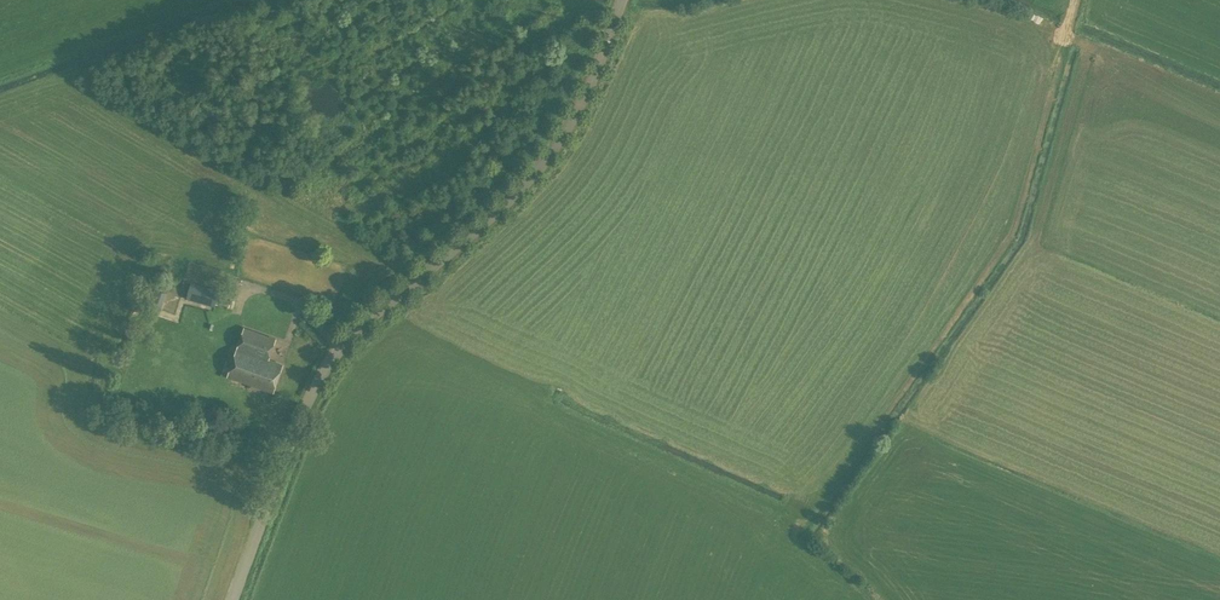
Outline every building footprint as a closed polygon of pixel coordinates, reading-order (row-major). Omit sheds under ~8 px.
[(202,286),(191,283),(187,298),(198,301),(214,306),(218,290),(202,286)] [(160,313),(167,294),(154,289),(147,308),(160,313)] [(236,349),(237,349),(227,377),(273,393),(283,365),(268,360),(277,339),(244,328),(236,349)]
